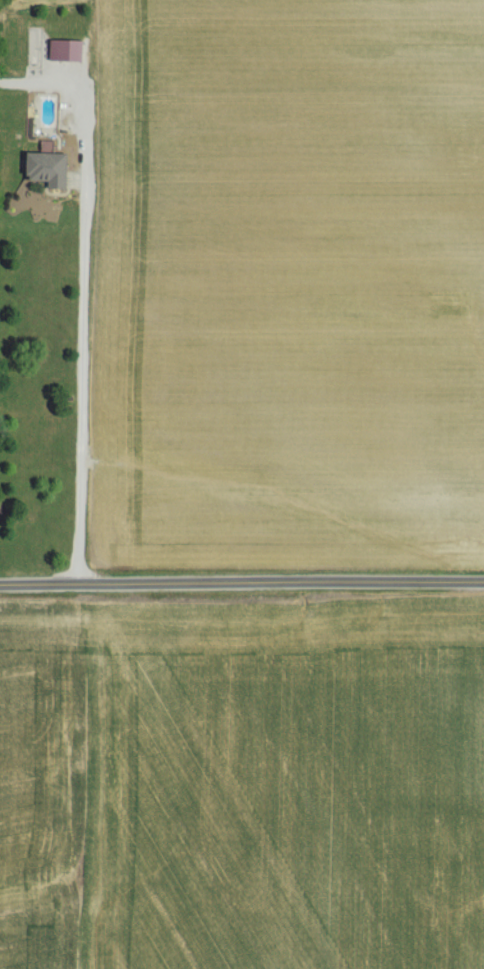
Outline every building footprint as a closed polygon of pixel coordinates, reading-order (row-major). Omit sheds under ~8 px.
[(81,63),(81,42),(49,42),(49,63),(81,63)] [(65,154),(24,153),(23,171),(31,171),(31,182),(45,182),(45,190),(65,190),(65,154)]
